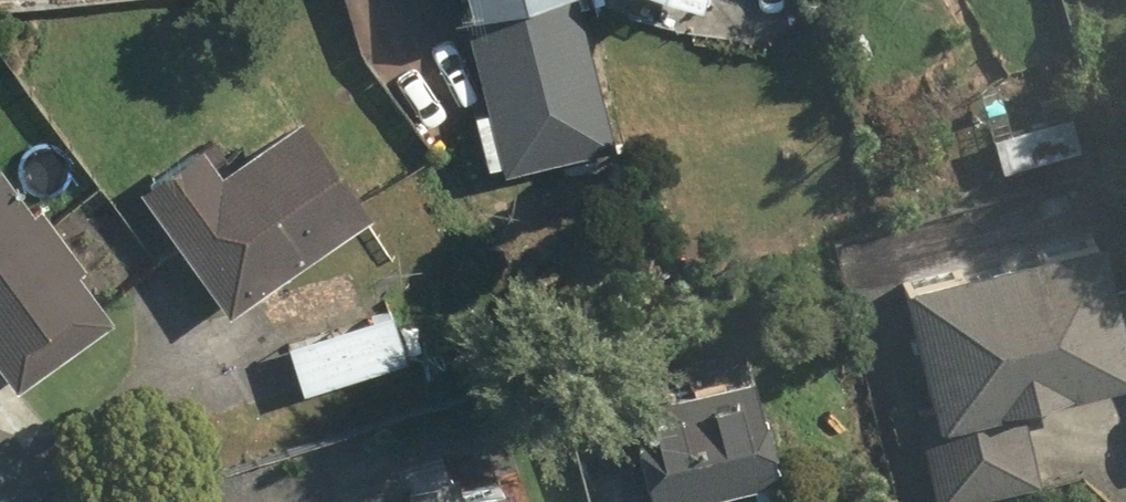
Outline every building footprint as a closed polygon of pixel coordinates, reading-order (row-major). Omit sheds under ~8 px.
[(466,14),(501,161),(602,137),(570,0),(524,0),(466,14)] [(1062,26),(985,43),(1012,162),(1088,145),(1062,26)] [(195,140),(130,188),(224,313),(361,209),(292,117),(219,172),(195,140)] [(0,175),(0,375),(9,387),(107,308),(0,175)] [(895,274),(940,501),(976,501),(1035,491),(1017,397),(1125,376),(1125,375),(1099,234),(895,274)] [(390,312),(280,341),(294,394),(404,364),(390,312)] [(612,408),(640,501),(665,501),(775,469),(744,368),(612,408)] [(492,476),(401,501),(500,501),(492,476)]
